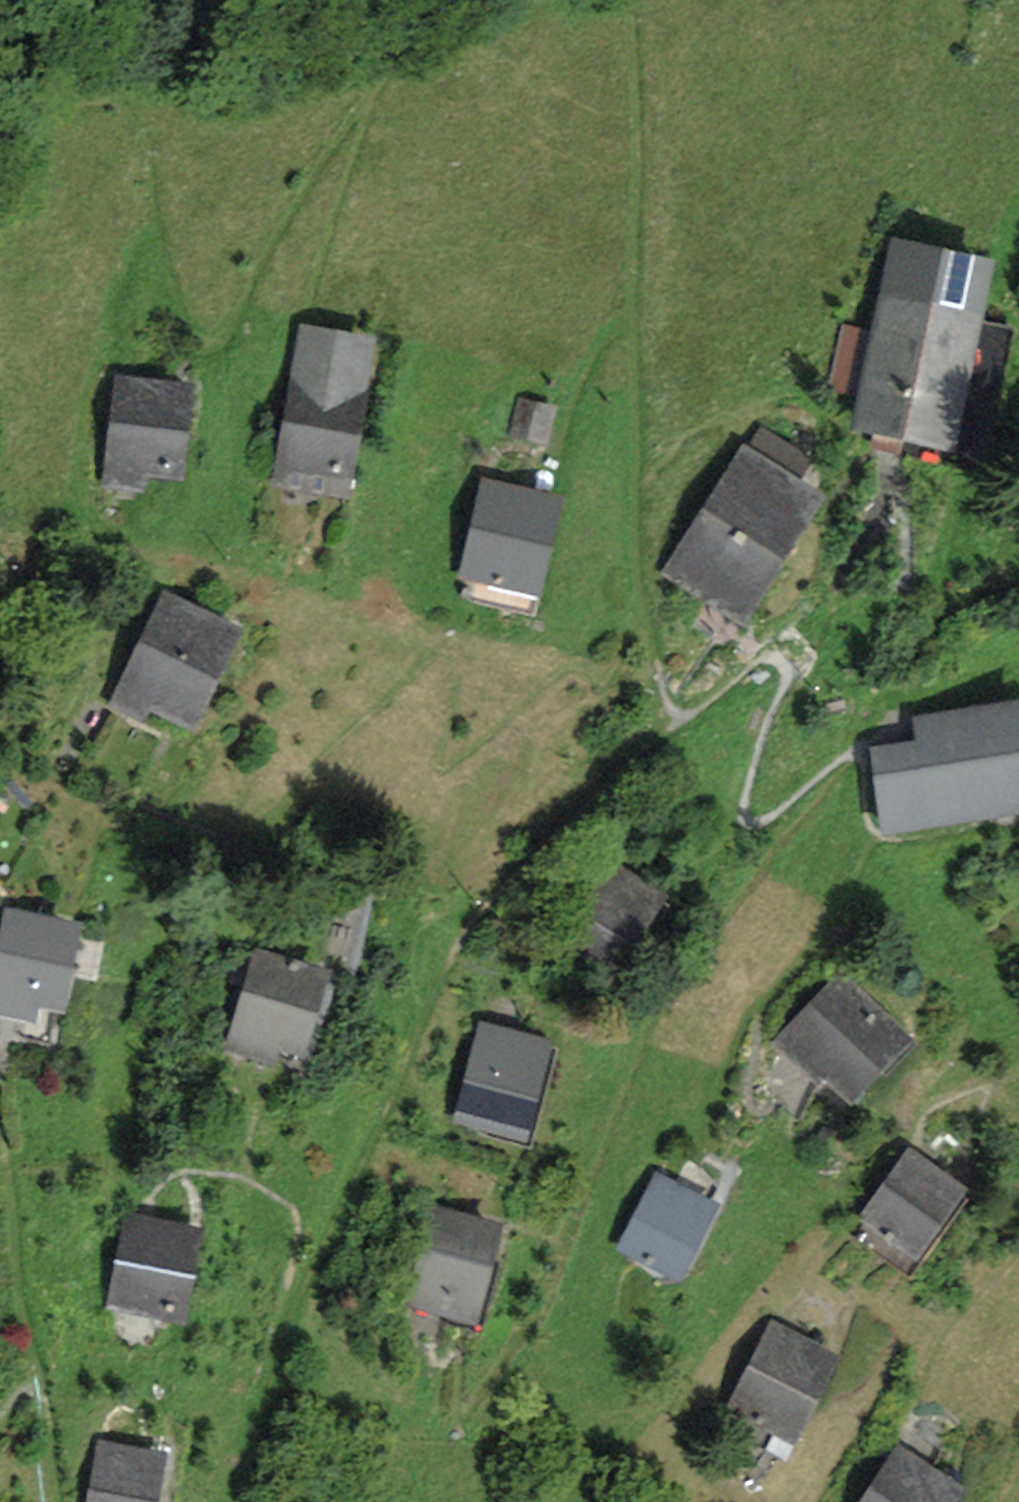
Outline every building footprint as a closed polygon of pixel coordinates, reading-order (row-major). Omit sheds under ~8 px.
[(899,449),(903,429),(907,429),(950,439),(972,337),(1008,344),(1014,318),(977,310),(987,265),(898,246),(880,332),(847,325),(833,388),(866,395),(861,420),(881,424),(877,444),(899,449)] [(309,334),(286,462),(311,466),(340,471),(363,344),(309,334)] [(902,453),(988,471),(1015,346),(1008,344),(972,337),(950,439),(907,429),(902,453)] [(125,384),(116,463),(141,466),(170,469),(179,391),(125,384)] [(522,402),(515,431),(537,437),(545,408),(522,402)] [(708,594),(721,573),(746,589),(795,513),(770,497),(783,475),(792,481),(805,459),(762,433),(674,572),(708,594)] [(308,486),(311,466),(286,462),(283,481),(308,486)] [(141,466),(116,463),(114,483),(139,486),(141,466)] [(708,594),(745,618),(821,498),(792,481),(783,475),(770,497),(795,513),(746,589),(721,573),(708,594)] [(499,584),(501,575),(527,581),(545,503),(492,491),(474,568),(497,574),(495,583),(499,584)] [(171,603),(131,688),(185,715),(225,630),(171,603)] [(1018,771),(1018,708),(923,723),(926,744),(933,785),(880,793),(884,822),(1011,802),(1007,773),(1018,771)] [(880,793),(933,785),(926,744),(873,753),(880,793)] [(606,865),(558,938),(609,971),(657,898),(606,865)] [(55,997),(70,930),(12,919),(0,980),(0,1005),(15,1008),(18,990),(55,997)] [(261,1031),(297,1042),(318,975),(261,959),(236,1043),(256,1048),(261,1031)] [(814,1053),(851,1088),(899,1038),(840,982),(784,1042),(805,1063),(814,1053)] [(18,990),(15,1008),(53,1016),(57,998),(55,997),(18,990)] [(485,1028),(462,1113),(521,1129),(544,1044),(485,1028)] [(261,1031),(256,1048),(293,1060),(298,1042),(297,1042),(261,1031)] [(890,1238),(893,1233),(914,1248),(955,1189),(911,1157),(870,1217),(890,1231),(887,1235),(890,1238)] [(661,1178),(629,1242),(677,1267),(702,1219),(687,1211),(695,1196),(661,1178)] [(687,1211),(702,1219),(710,1203),(695,1196),(687,1211)] [(413,1298),(472,1314),(495,1229),(436,1213),(413,1298)] [(134,1223),(119,1300),(173,1311),(188,1233),(134,1223)] [(761,1421),(763,1416),(787,1428),(823,1357),(774,1332),(738,1403),(759,1414),(757,1419),(761,1421)] [(94,1501),(150,1501),(156,1471),(139,1468),(142,1451),(105,1445),(94,1501)] [(139,1468),(156,1471),(159,1454),(142,1451),(139,1468)] [(875,1501),(941,1501),(950,1488),(904,1458),(875,1501)]
